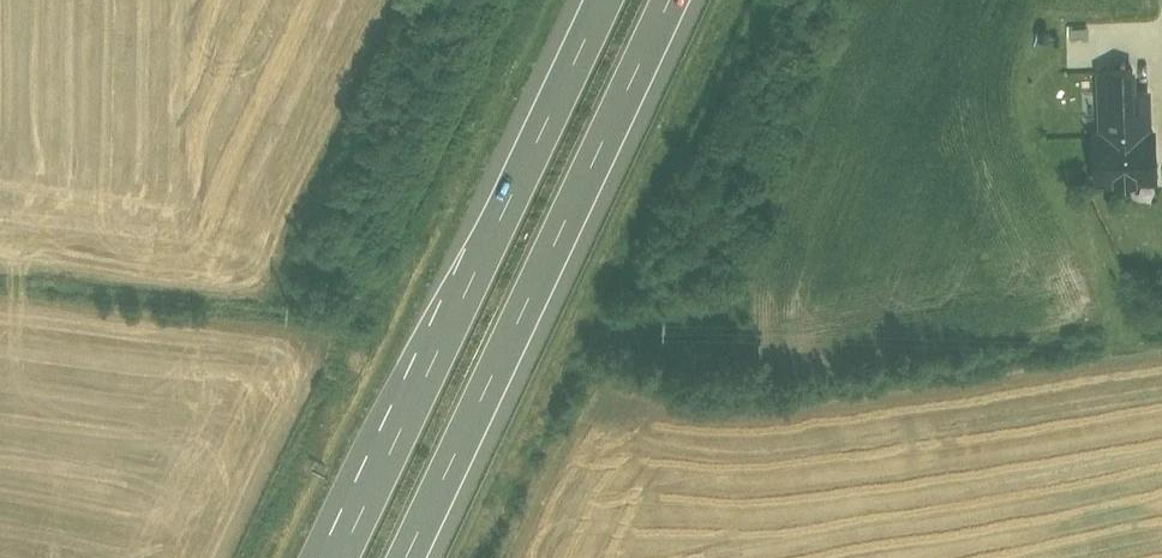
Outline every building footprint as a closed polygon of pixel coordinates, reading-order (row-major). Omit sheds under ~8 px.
[(1154,132),(1152,72),(1103,73),(1106,133),(1154,132)] [(1155,178),(1154,132),(1106,133),(1095,134),(1097,180),(1155,178)]
